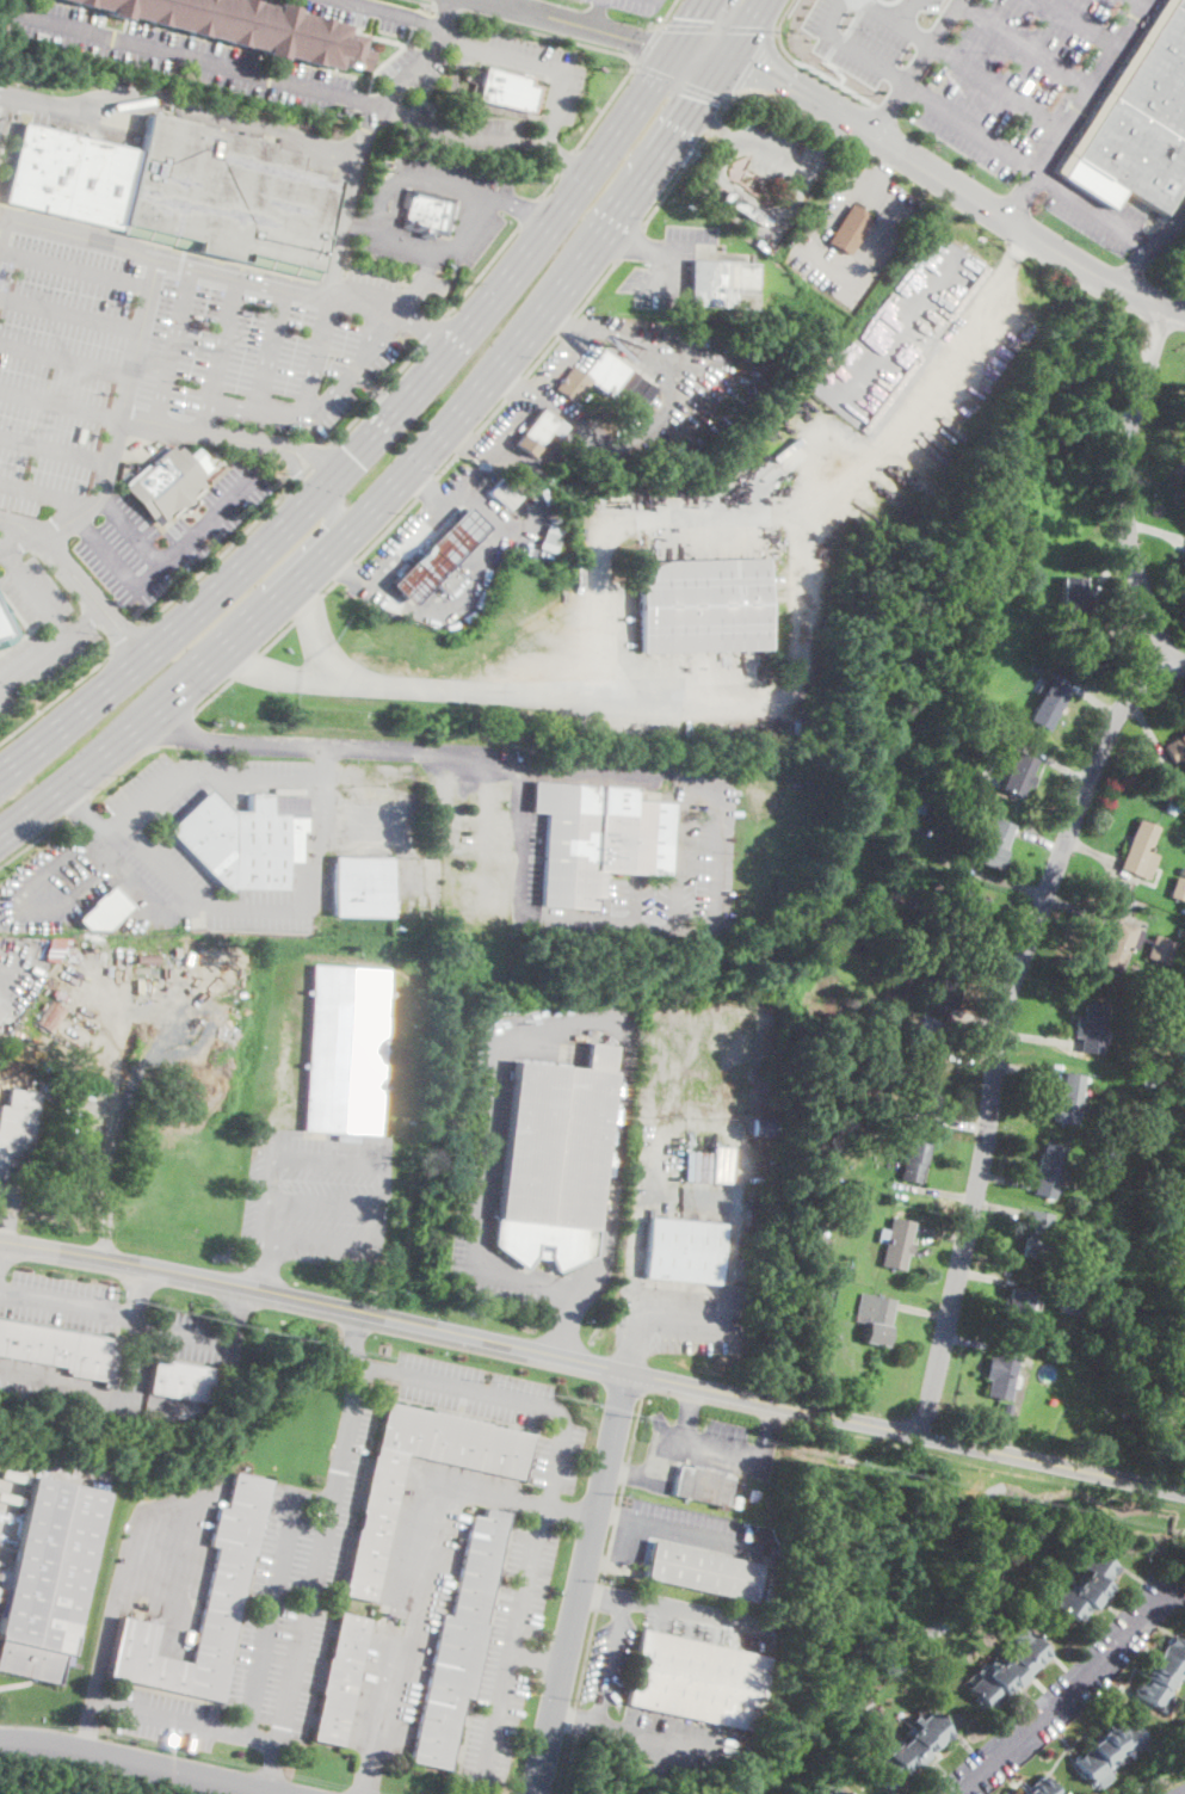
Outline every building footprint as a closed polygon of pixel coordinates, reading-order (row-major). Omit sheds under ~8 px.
[(72,2),(62,0),(249,0),(273,7),(274,4),(294,8),(294,12),(310,17),(311,16),(329,20),(329,21),(347,26),(345,32),(365,37),(362,49),(363,49),(364,45),(372,48),(371,51),(375,51),(371,63),(370,63),(368,70),(358,68),(358,70),(338,64),(337,70),(319,66),(317,67),(300,62),(300,61),(282,56),(280,61),(261,56),(263,51),(243,47),(243,48),(224,43),(224,42),(204,36),(204,38),(185,32),(185,31),(165,26),(163,27),(144,23),(146,21),(126,17),(125,20),(106,16),(106,11),(90,7),(90,8),(70,4),(72,2)] [(1178,140),(1184,145),(1184,178),(1161,216),(1123,191),(1119,196),(1111,209),(1056,173),(1054,172),(1164,0),(1184,0),(1184,129),(1178,140)] [(529,85),(537,87),(531,113),(476,99),(477,95),(471,94),(474,85),(481,86),(486,67),(530,79),(529,85)] [(273,149),(302,156),(300,169),(300,171),(339,180),(339,181),(315,279),(2,203),(11,168),(23,122),(25,123),(119,146),(141,152),(150,113),(274,144),(273,149)] [(383,172),(376,171),(379,158),(385,160),(383,172)] [(408,187),(456,199),(446,238),(433,234),(433,235),(432,240),(416,236),(418,233),(402,228),(402,227),(399,227),(401,217),(403,218),(406,208),(402,208),(406,191),(408,191),(408,187)] [(732,191),(739,196),(737,197),(736,197),(771,220),(767,226),(764,223),(761,226),(754,221),(753,222),(730,206),(729,209),(726,206),(722,204),(723,202),(721,201),(727,191),(729,192),(730,192),(732,191)] [(850,255),(828,242),(835,229),(837,228),(845,215),(852,204),(853,204),(865,212),(870,215),(868,218),(871,221),(864,232),(864,233),(852,252),(850,255)] [(757,264),(754,309),(689,306),(689,296),(691,260),(724,261),(752,263),(757,264)] [(440,303),(436,306),(431,297),(434,295),(440,303)] [(601,349),(629,369),(632,364),(641,370),(640,370),(622,396),(613,389),(609,396),(588,382),(574,402),(573,403),(554,389),(572,365),(584,374),(600,351),(601,349)] [(654,389),(644,403),(636,396),(647,382),(655,389),(654,389)] [(566,427),(558,438),(549,431),(531,456),(516,445),(513,443),(542,405),(558,418),(557,420),(567,426),(566,427)] [(169,445),(174,450),(179,446),(180,446),(205,476),(200,480),(204,485),(169,516),(158,526),(124,488),(123,487),(129,481),(146,467),(169,445)] [(520,495),(507,511),(488,493),(501,477),(502,477),(516,491),(520,495)] [(933,504),(924,519),(922,518),(909,511),(919,495),(932,503),(933,504)] [(461,578),(445,593),(434,582),(412,606),(390,585),(420,555),(467,506),(488,528),(450,567),(461,578)] [(559,531),(545,525),(538,543),(552,549),(559,531)] [(550,550),(547,559),(538,556),(542,548),(550,550)] [(1029,551),(1026,573),(1012,572),(1014,550),(1029,551)] [(765,559),(765,561),(773,560),(773,578),(776,578),(777,596),(766,596),(766,600),(769,649),(755,649),(677,652),(641,653),(638,582),(638,561),(765,557),(765,559)] [(1088,596),(1088,604),(1085,604),(1084,622),(1061,621),(1062,577),(1086,578),(1086,596),(1088,596)] [(17,641),(0,649),(0,596),(20,636),(17,637),(18,640),(17,641)] [(1070,692),(1060,713),(1059,711),(1048,730),(1029,720),(1042,695),(1036,692),(1044,678),(1070,692)] [(1031,713),(1024,714),(1022,697),(1029,696),(1031,713)] [(1022,729),(1018,736),(1013,734),(1017,727),(1022,729)] [(1178,736),(1184,733),(1184,769),(1184,767),(1181,762),(1177,764),(1177,765),(1174,765),(1173,764),(1164,745),(1177,738),(1178,736)] [(983,750),(980,758),(971,754),(975,746),(983,750)] [(1032,783),(1030,789),(1025,788),(1020,797),(1004,790),(999,789),(1014,751),(1022,753),(1031,757),(1036,759),(1030,775),(1035,777),(1033,781),(1032,783)] [(673,803),(668,876),(604,873),(603,896),(595,896),(594,908),(542,906),(547,813),(531,812),(532,782),(636,789),(636,801),(648,802),(673,803)] [(233,812),(248,812),(249,794),(308,796),(307,832),(302,832),(301,863),(285,863),(285,871),(294,871),(292,890),(240,888),(234,888),(234,892),(226,892),(220,886),(169,833),(168,831),(169,828),(210,789),(233,812)] [(1179,795),(1173,813),(1165,809),(1171,790),(1180,794),(1179,795)] [(1005,853),(998,871),(979,863),(977,863),(977,862),(981,851),(987,837),(992,824),(995,818),(998,818),(1016,825),(1006,851),(1005,853)] [(1149,880),(1141,876),(1138,876),(1137,875),(1119,868),(1122,859),(1130,839),(1130,838),(1137,819),(1158,827),(1148,851),(1159,856),(1149,880)] [(932,827),(930,836),(924,833),(926,826),(932,827)] [(401,857),(400,874),(393,874),(391,917),(332,916),(332,914),(333,856),(401,857)] [(1174,876),(1184,879),(1184,898),(1184,901),(1168,896),(1174,876)] [(949,883),(946,893),(940,890),(943,882),(949,883)] [(113,887),(131,906),(105,931),(87,930),(80,923),(78,920),(93,905),(92,904),(98,899),(103,895),(113,887)] [(1144,931),(1137,950),(1130,947),(1119,973),(1098,964),(1105,945),(1106,942),(1112,926),(1116,918),(1117,919),(1138,926),(1137,927),(1137,929),(1144,931)] [(1178,929),(1184,930),(1184,937),(1177,936),(1178,929)] [(1177,943),(1168,966),(1147,957),(1155,935),(1177,943)] [(385,1095),(385,1105),(381,1105),(379,1121),(379,1123),(384,1123),(383,1133),(378,1133),(378,1135),(378,1139),(360,1138),(359,1142),(337,1141),(337,1132),(303,1129),(314,964),(389,969),(381,1095),(385,1095)] [(67,994),(64,1000),(53,993),(55,988),(67,994)] [(66,1010),(49,1032),(35,1022),(51,999),(66,1010)] [(1107,1005),(1101,1054),(1099,1054),(1091,1053),(1079,1052),(1080,1041),(1080,1038),(1073,1037),(1074,1027),(1074,1024),(1075,1017),(1084,1018),(1085,1001),(1107,1004),(1107,1005)] [(1147,1013),(1147,1028),(1134,1028),(1134,1012),(1147,1013)] [(615,1047),(594,1257),(591,1257),(556,1271),(550,1259),(533,1257),(525,1269),(493,1244),(516,1060),(585,1067),(587,1043),(615,1047)] [(1084,1086),(1081,1102),(1086,1102),(1086,1103),(1085,1112),(1079,1112),(1076,1124),(1053,1121),(1056,1101),(1060,1101),(1061,1096),(1061,1093),(1063,1080),(1064,1073),(1085,1075),(1086,1077),(1084,1086)] [(937,1104),(936,1106),(931,1105),(928,1116),(928,1118),(907,1115),(907,1114),(913,1075),(934,1079),(932,1097),(937,1098),(937,1102),(937,1104)] [(53,1084),(49,1099),(42,1098),(45,1083),(53,1084)] [(20,1183),(0,1179),(0,1105),(7,1106),(11,1089),(32,1093),(41,1095),(25,1183),(20,1183)] [(838,1112),(837,1123),(821,1121),(823,1111),(838,1112)] [(778,1117),(778,1134),(754,1134),(754,1117),(778,1117)] [(926,1143),(920,1183),(899,1179),(899,1177),(901,1163),(902,1159),(905,1140),(912,1141),(926,1143)] [(1066,1147),(1060,1175),(1056,1189),(1054,1198),(1047,1197),(1032,1194),(1037,1173),(1035,1173),(1036,1169),(1036,1166),(1039,1152),(1042,1153),(1044,1142),(1064,1147),(1066,1147)] [(1110,1175),(1109,1182),(1098,1179),(1099,1173),(1110,1175)] [(859,1180),(858,1189),(850,1188),(852,1178),(859,1180)] [(1047,1239),(1042,1260),(1019,1256),(1030,1210),(1047,1214),(1051,1215),(1049,1228),(1047,1239)] [(724,1223),(718,1284),(716,1284),(643,1277),(643,1276),(648,1216),(668,1219),(724,1223)] [(1085,1219),(1082,1234),(1072,1233),(1074,1216),(1085,1219)] [(913,1223),(912,1231),(908,1243),(913,1244),(912,1249),(911,1251),(911,1256),(906,1254),(902,1270),(881,1265),(885,1244),(877,1241),(880,1228),(888,1231),(891,1217),(893,1217),(913,1222),(913,1223)] [(828,1237),(826,1258),(814,1257),(815,1252),(810,1251),(811,1239),(817,1239),(817,1235),(828,1237)] [(1032,1293),(1030,1300),(1029,1308),(1024,1330),(1023,1328),(1001,1324),(1004,1312),(1000,1311),(1004,1299),(1006,1299),(1007,1297),(1007,1295),(1008,1288),(1031,1293),(1032,1293)] [(891,1308),(884,1346),(882,1346),(863,1343),(868,1320),(868,1317),(860,1315),(856,1314),(860,1294),(874,1296),(894,1300),(894,1302),(891,1308)] [(64,1367),(0,1356),(0,1320),(119,1339),(112,1387),(111,1388),(101,1387),(101,1381),(68,1375),(68,1373),(63,1371),(64,1368),(64,1367)] [(814,1328),(814,1337),(804,1336),(806,1327),(814,1328)] [(1140,1343),(1136,1351),(1129,1348),(1132,1339),(1140,1343)] [(1018,1349),(1017,1360),(1014,1369),(1013,1373),(1011,1386),(1008,1397),(1008,1400),(985,1395),(988,1380),(983,1379),(983,1375),(985,1371),(988,1356),(992,1357),(993,1351),(994,1344),(995,1342),(1019,1346),(1018,1349)] [(212,1368),(206,1402),(192,1400),(148,1392),(154,1357),(212,1368)] [(1011,1402),(1008,1413),(1000,1411),(1004,1400),(1011,1402)] [(385,1402),(431,1412),(432,1411),(488,1424),(488,1425),(533,1435),(523,1480),(406,1454),(374,1602),(344,1596),(345,1588),(344,1586),(356,1529),(357,1530),(362,1512),(359,1512),(372,1456),(374,1456),(384,1410),(385,1402)] [(1131,1406),(1131,1414),(1123,1414),(1123,1406),(1131,1406)] [(689,1465),(723,1472),(722,1475),(733,1476),(729,1492),(726,1506),(672,1494),(672,1493),(678,1465),(687,1467),(689,1465)] [(271,1481),(254,1556),(251,1555),(249,1564),(246,1580),(241,1601),(237,1617),(233,1638),(229,1656),(227,1664),(230,1664),(222,1703),(115,1678),(106,1677),(121,1616),(159,1626),(153,1656),(191,1664),(217,1547),(210,1546),(216,1519),(212,1518),(215,1511),(217,1511),(218,1506),(226,1509),(233,1473),(271,1481)] [(27,1677),(0,1672),(0,1622),(13,1564),(16,1548),(17,1547),(32,1476),(55,1481),(105,1492),(106,1493),(70,1656),(74,1657),(73,1663),(73,1664),(72,1667),(63,1665),(60,1684),(33,1678),(27,1677)] [(759,1491),(757,1503),(747,1500),(751,1488),(759,1491)] [(742,1498),(740,1510),(730,1508),(734,1496),(742,1498)] [(507,1512),(506,1523),(501,1540),(498,1559),(493,1579),(489,1596),(485,1614),(483,1623),(487,1623),(470,1699),(463,1697),(462,1706),(457,1724),(453,1743),(449,1763),(448,1770),(409,1762),(411,1757),(442,1614),(449,1616),(471,1516),(471,1515),(482,1517),(485,1508),(507,1512)] [(761,1565),(753,1602),(644,1578),(642,1578),(644,1570),(644,1568),(646,1565),(650,1540),(761,1564),(761,1565)] [(1092,1548),(1098,1552),(1099,1549),(1103,1552),(1100,1554),(1103,1556),(1106,1552),(1111,1555),(1107,1559),(1115,1564),(1119,1567),(1107,1584),(1111,1588),(1103,1599),(1100,1598),(1093,1610),(1091,1609),(1080,1625),(1069,1617),(1062,1611),(1049,1602),(1051,1598),(1056,1602),(1059,1598),(1060,1596),(1059,1595),(1063,1589),(1070,1593),(1079,1583),(1080,1583),(1087,1573),(1075,1564),(1078,1559),(1082,1562),(1092,1549),(1092,1548)] [(776,1588),(773,1602),(761,1599),(764,1586),(776,1588)] [(369,1623),(341,1745),(341,1747),(311,1740),(311,1739),(321,1695),(320,1694),(328,1658),(329,1659),(340,1613),(370,1620),(369,1623)] [(1018,1626),(1022,1629),(1024,1627),(1035,1639),(1038,1635),(1044,1640),(1041,1644),(1047,1651),(1051,1656),(1037,1669),(1035,1666),(1030,1671),(1025,1675),(1024,1676),(1026,1679),(1020,1684),(1017,1688),(1017,1689),(1014,1687),(1011,1690),(989,1710),(985,1706),(982,1702),(979,1704),(974,1700),(977,1696),(969,1687),(971,1684),(980,1677),(975,1672),(980,1669),(985,1673),(995,1664),(999,1666),(1007,1658),(1001,1652),(1011,1642),(1006,1636),(1018,1626)] [(751,1730),(751,1731),(711,1722),(643,1707),(627,1703),(625,1703),(641,1629),(643,1629),(765,1657),(767,1657),(751,1730)] [(1172,1635),(1184,1644),(1184,1671),(1184,1670),(1183,1673),(1178,1670),(1173,1677),(1169,1682),(1165,1690),(1169,1693),(1171,1694),(1169,1695),(1162,1706),(1167,1709),(1164,1713),(1150,1704),(1147,1703),(1137,1696),(1131,1693),(1143,1675),(1144,1672),(1154,1658),(1155,1654),(1158,1652),(1160,1653),(1171,1635),(1172,1635)] [(933,1712),(939,1719),(943,1715),(948,1720),(946,1721),(944,1724),(949,1730),(951,1733),(952,1734),(936,1747),(936,1749),(934,1746),(931,1749),(925,1755),(927,1757),(925,1758),(921,1762),(915,1768),(913,1765),(908,1770),(903,1774),(906,1776),(891,1789),(890,1788),(882,1777),(866,1759),(869,1758),(869,1757),(874,1763),(884,1753),(916,1726),(911,1720),(915,1715),(916,1716),(921,1722),(932,1712),(933,1712)] [(1129,1720),(1149,1749),(1148,1750),(1144,1752),(1142,1749),(1137,1752),(1137,1753),(1132,1757),(1131,1757),(1131,1756),(1127,1750),(1104,1767),(1109,1773),(1112,1777),(1111,1777),(1107,1781),(1104,1776),(1097,1782),(1091,1786),(1081,1771),(1073,1759),(1080,1755),(1090,1749),(1087,1745),(1099,1737),(1098,1734),(1106,1728),(1110,1726),(1111,1728),(1112,1730),(1127,1720),(1128,1719),(1129,1720)] [(1053,1788),(1058,1793),(1022,1793),(1027,1789),(1026,1787),(1042,1775),(1044,1777),(1053,1788)]
